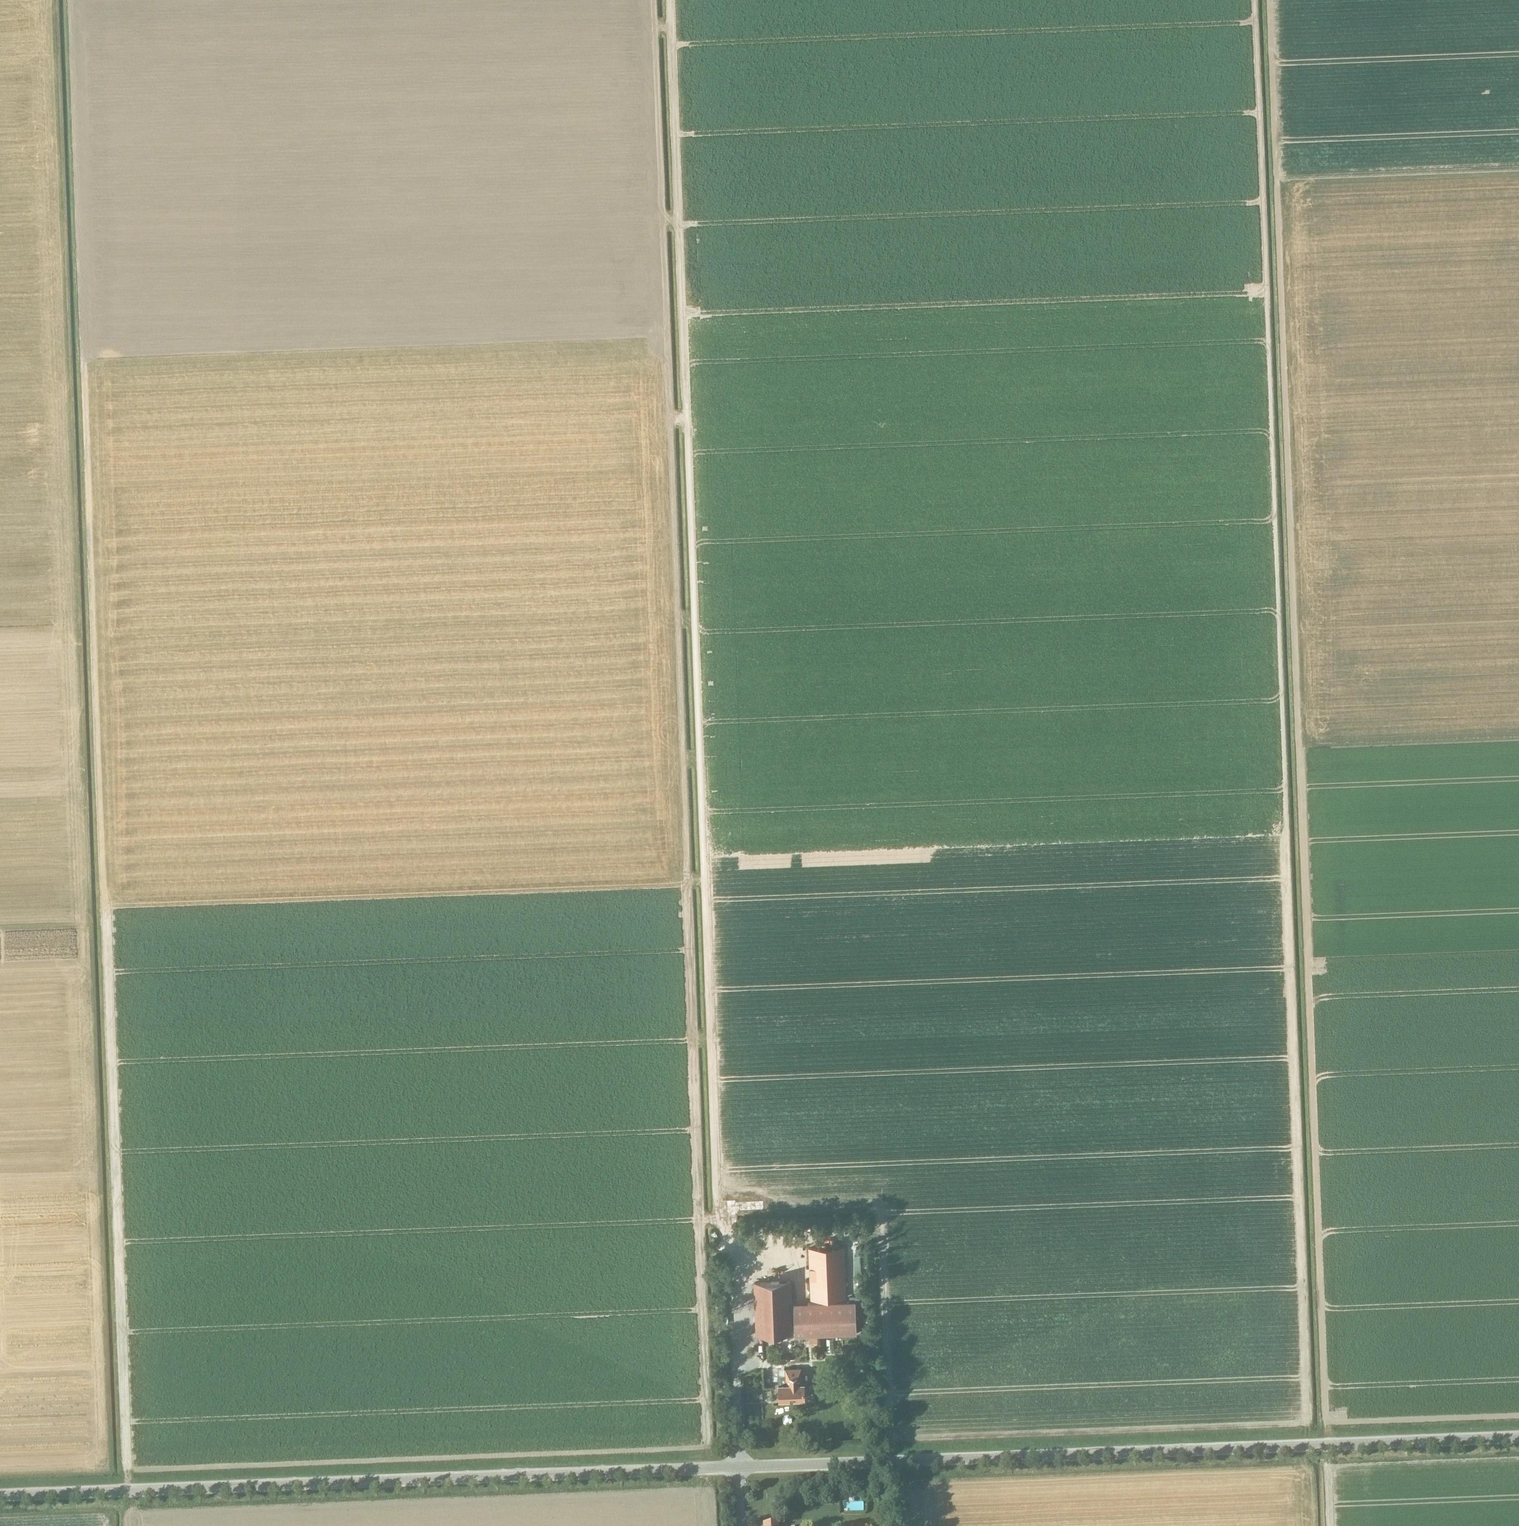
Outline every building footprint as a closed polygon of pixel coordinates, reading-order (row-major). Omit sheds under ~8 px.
[(809,1248),(809,1256),(811,1298),(845,1297),(843,1247),(809,1248)] [(793,1303),(791,1303),(790,1281),(754,1282),(756,1335),(794,1333),(795,1336),(856,1333),(863,1332),(863,1315),(859,1315),(858,1312),(856,1312),(855,1300),(793,1303)] [(779,1384),(779,1399),(805,1398),(804,1383),(801,1383),(801,1368),(785,1369),(786,1384),(779,1384)]
